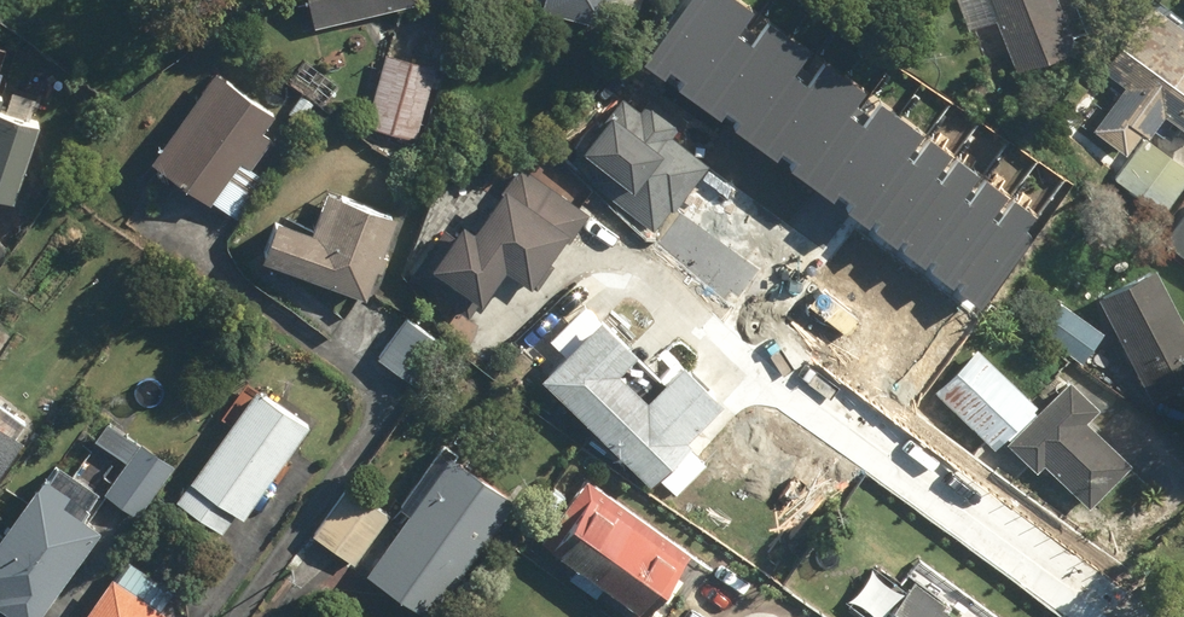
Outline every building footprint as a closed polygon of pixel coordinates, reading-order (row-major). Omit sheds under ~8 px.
[(311,29),(417,4),(416,0),(304,0),(311,29)] [(524,11),(527,0),(480,0),(524,11)] [(599,28),(607,0),(541,0),(538,12),(599,28)] [(983,309),(1045,224),(1014,202),(999,222),(993,219),(1009,198),(987,182),(971,204),(963,198),(979,176),(959,161),(944,182),(937,177),(951,158),(930,142),(915,163),(909,159),(925,136),(881,105),(864,128),(851,118),(868,95),(826,65),(811,86),(796,76),(812,54),(770,24),(753,47),(739,36),(754,15),(733,0),(702,0),(691,0),(643,66),(665,82),(671,74),(685,84),(680,90),(721,120),(726,114),(741,125),(735,132),(778,163),(783,156),(798,167),(793,173),(833,202),(838,196),(854,207),(849,213),(870,228),(875,222),(881,226),(876,234),(897,249),(904,240),(911,245),(904,254),(925,269),(930,262),(936,266),(931,273),(955,290),(960,283),(965,286),(960,293),(983,309)] [(1014,73),(1071,50),(1051,0),(985,0),(1014,73)] [(1123,156),(1139,135),(1145,138),(1161,116),(1183,132),(1183,35),(1147,8),(1100,71),(1122,88),(1091,131),(1123,156)] [(364,127),(413,142),(433,70),(384,56),(364,127)] [(25,186),(50,109),(7,94),(12,78),(0,75),(0,178),(25,186)] [(147,164),(206,207),(236,164),(247,171),(268,142),(257,135),(268,120),(210,77),(147,164)] [(287,115),(299,123),(311,105),(300,97),(287,115)] [(621,101),(574,154),(595,172),(587,181),(652,233),(668,211),(671,213),(706,168),(669,137),(677,126),(647,101),(636,113),(621,101)] [(1164,214),(1183,185),(1183,170),(1142,141),(1114,180),(1164,214)] [(409,279),(466,318),(499,271),(526,289),(558,241),(566,244),(587,214),(519,168),(470,235),(457,226),(449,237),(442,232),(409,279)] [(256,264),(362,301),(372,271),(376,273),(381,258),(378,257),(392,218),(322,194),(307,236),(270,223),(256,264)] [(1183,260),(1183,213),(1161,241),(1183,260)] [(1150,403),(1183,385),(1183,331),(1152,272),(1096,300),(1150,403)] [(1039,334),(1081,366),(1103,336),(1061,306),(1039,334)] [(534,382),(647,489),(686,448),(683,443),(718,406),(676,367),(641,403),(613,377),(632,356),(594,320),(534,382)] [(375,361),(414,389),(442,349),(403,321),(375,361)] [(934,393),(992,448),(1033,406),(974,350),(934,393)] [(182,492),(228,525),(241,507),(248,512),(316,419),(262,380),(182,492)] [(1041,465),(1086,507),(1126,465),(1081,423),(1095,409),(1065,381),(1005,445),(1034,472),(1041,465)] [(32,427),(0,404),(0,472),(32,427)] [(109,488),(142,511),(179,459),(146,435),(109,488)] [(36,616),(39,616),(106,522),(88,509),(104,487),(62,458),(56,467),(52,464),(0,536),(0,578),(6,582),(0,591),(0,592),(36,616)] [(418,616),(431,616),(511,504),(446,458),(362,577),(418,616)] [(636,616),(642,616),(686,556),(584,481),(537,544),(636,616)] [(311,538),(352,567),(387,517),(346,488),(311,538)] [(176,615),(178,612),(167,604),(180,584),(135,552),(123,570),(119,567),(85,616),(179,616),(176,615)] [(939,610),(941,607),(911,585),(888,616),(949,616),(939,610)]
